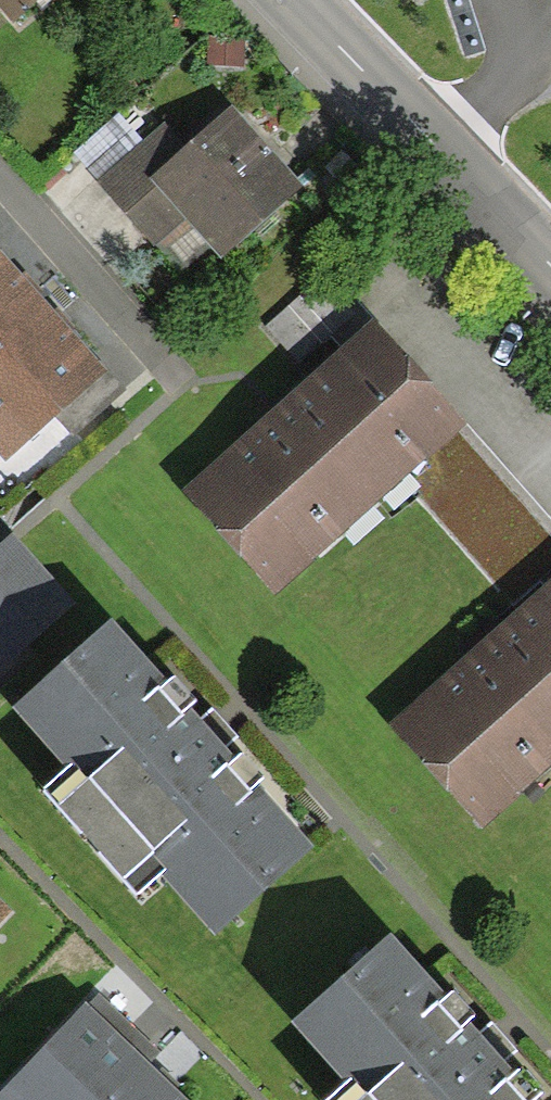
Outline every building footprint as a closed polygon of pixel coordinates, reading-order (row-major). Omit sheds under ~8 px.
[(14,32),(51,0),(0,0),(0,16),(14,32)] [(299,190),(232,113),(186,153),(164,127),(142,145),(119,118),(77,155),(153,244),(158,240),(180,266),(211,239),(224,255),(299,190)] [(0,252),(0,455),(8,463),(109,371),(62,320),(32,288),(0,252)] [(313,386),(372,334),(323,278),(263,330),(313,386)] [(512,604),(550,569),(550,539),(459,437),(463,434),(372,334),(313,386),(284,413),(185,501),(277,603),(407,486),(512,604)] [(0,548),(0,665),(2,667),(72,606),(12,538),(0,548)] [(492,647),(394,732),(484,835),(550,777),(550,595),(492,647)] [(205,729),(116,629),(12,722),(67,783),(42,805),(138,912),(159,893),(217,956),(323,861),(205,729)] [(11,916),(0,905),(0,928),(11,916)] [(391,943),(287,1033),(342,1097),(339,1099),(528,1099),(480,1045),(391,943)] [(97,999),(0,1099),(178,1099),(161,1084),(145,1069),(157,1057),(97,999)]
